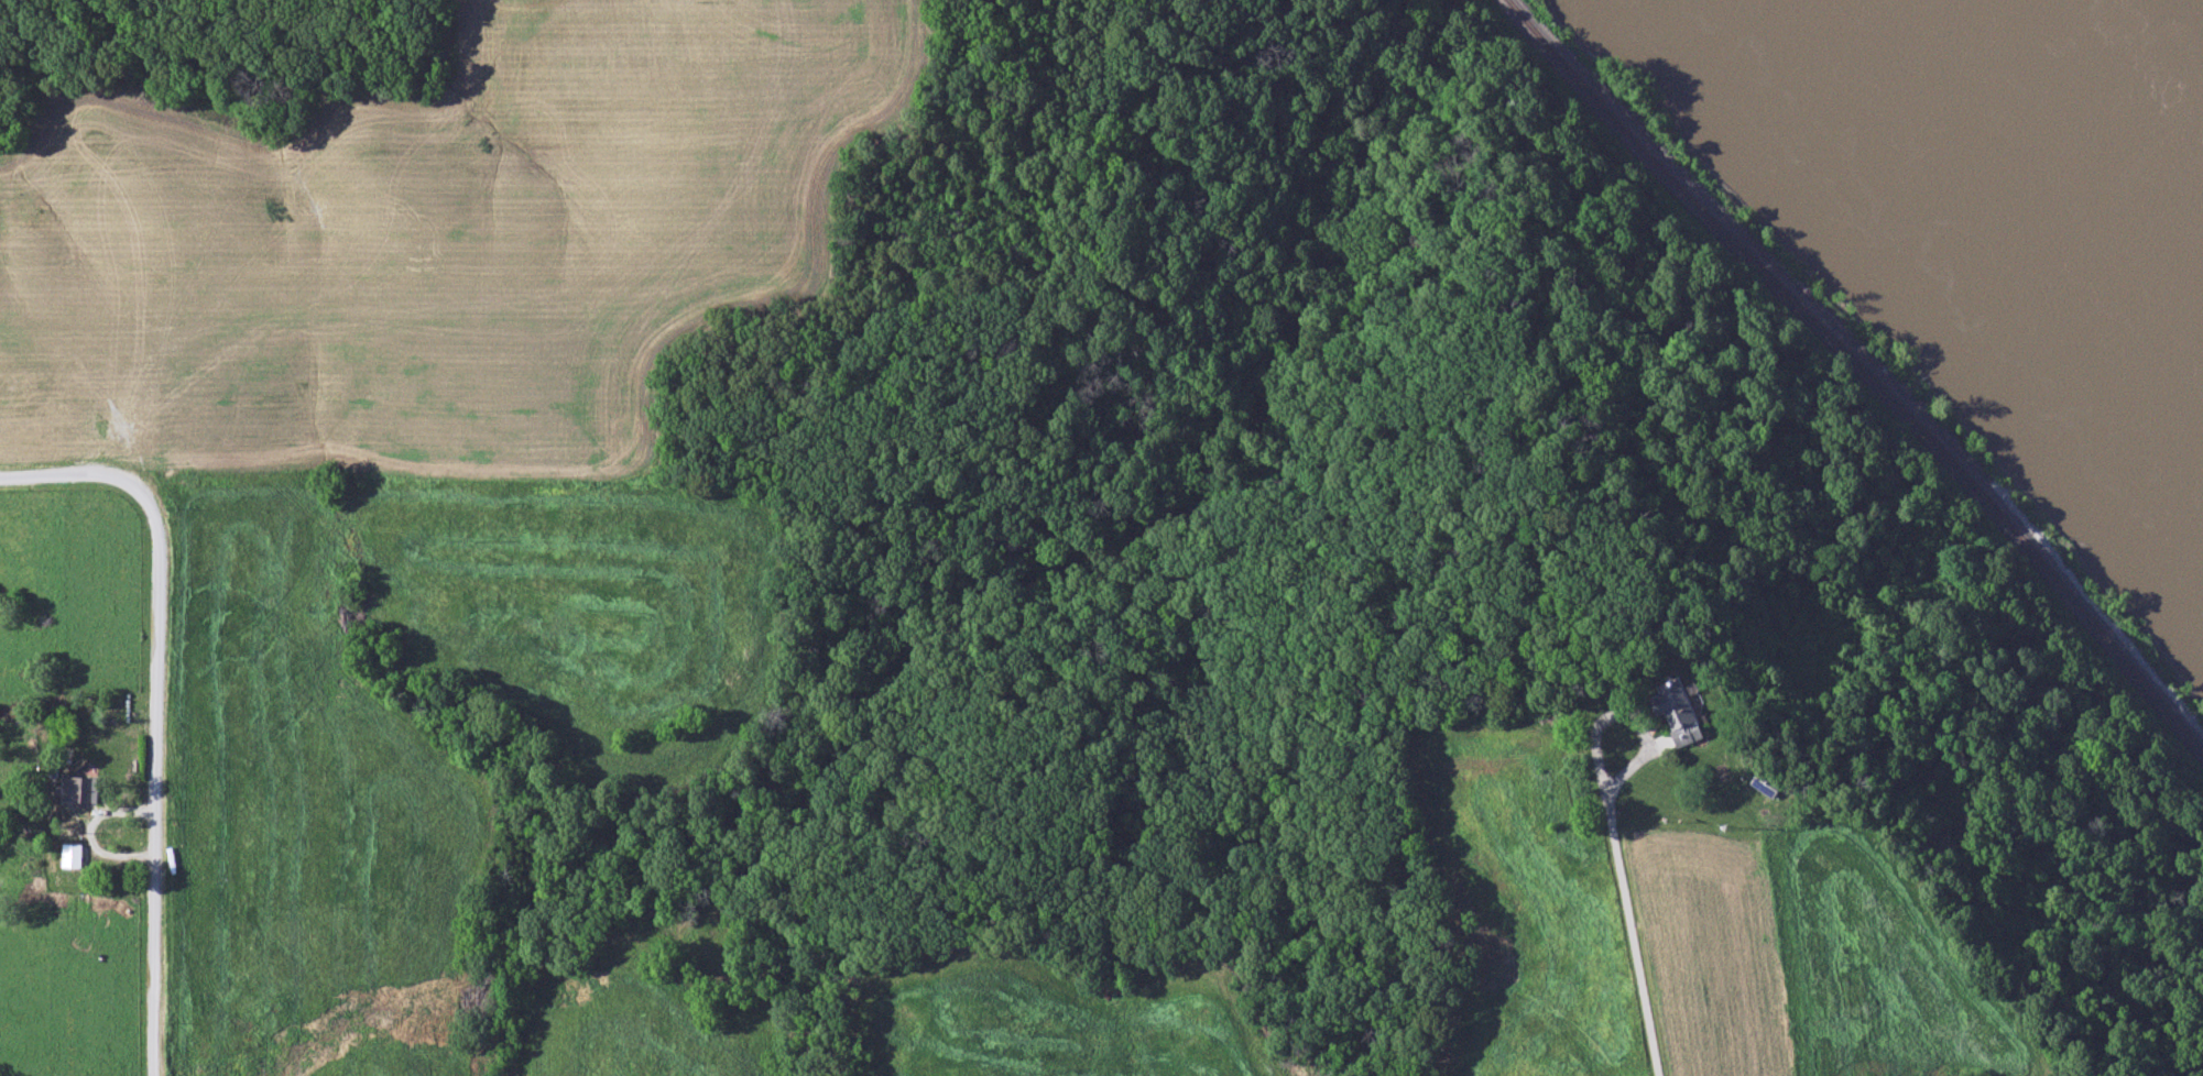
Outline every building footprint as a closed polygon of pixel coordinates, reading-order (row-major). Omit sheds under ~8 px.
[(1701,741),(1681,679),(1655,687),(1659,697),(1649,700),(1654,717),(1663,715),(1675,750),(1701,741)] [(1749,784),(1770,800),(1781,786),(1760,771),(1749,784)]
